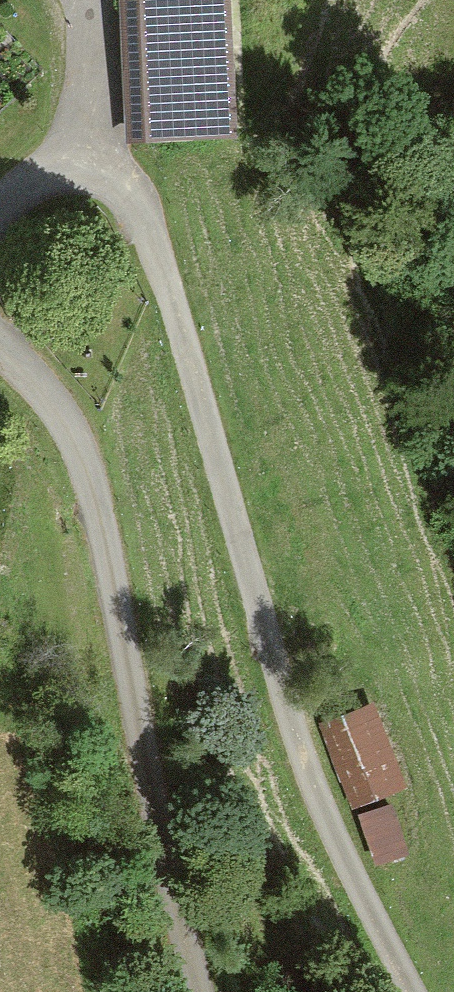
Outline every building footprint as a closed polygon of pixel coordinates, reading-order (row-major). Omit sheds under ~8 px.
[(125,144),(238,139),(231,0),(118,0),(125,144)] [(361,711),(319,726),(348,807),(390,791),(361,711)] [(382,812),(353,822),(368,866),(397,856),(382,812)]
